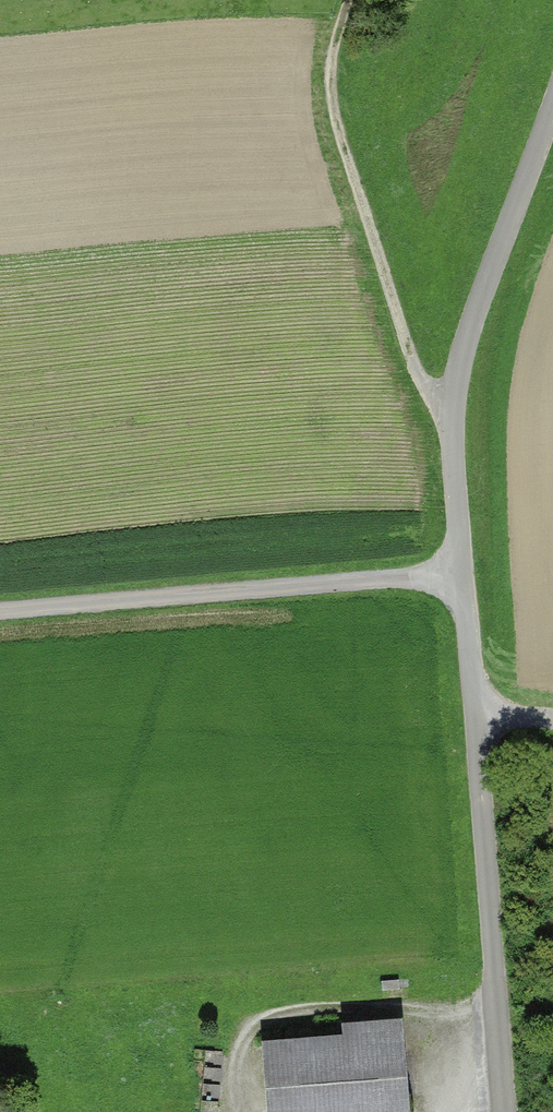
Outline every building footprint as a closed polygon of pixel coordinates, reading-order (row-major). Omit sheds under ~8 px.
[(257,1041),(265,1111),(406,1111),(400,1019),(337,1023),(337,1036),(257,1041)]
